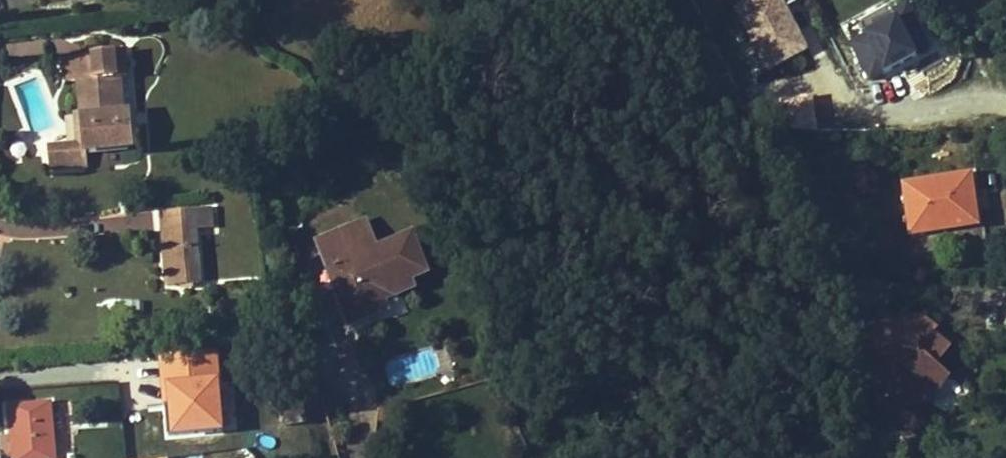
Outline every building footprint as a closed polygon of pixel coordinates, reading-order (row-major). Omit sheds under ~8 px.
[(788,0),(780,0),(772,3),(770,0),(745,0),(725,8),(733,27),(735,32),(777,16),(779,22),(782,27),(796,22),(788,0)] [(936,52),(913,7),(847,40),(868,81),(898,66),(900,70),(936,52)] [(733,27),(725,8),(703,17),(709,36),(733,27)] [(680,19),(677,10),(659,15),(662,24),(680,19)] [(737,39),(779,22),(777,16),(735,32),(737,39)] [(122,114),(120,79),(127,78),(125,52),(95,54),(97,78),(79,79),(84,141),(86,155),(72,155),(73,168),(88,166),(87,151),(133,147),(130,124),(123,125),(122,114)] [(97,78),(95,54),(67,56),(69,80),(79,79),(97,78)] [(86,155),(84,141),(51,143),(53,169),(73,168),(72,155),(86,155)] [(974,198),(971,175),(905,185),(911,234),(978,224),(975,203),(970,204),(970,198),(974,198)] [(201,281),(197,226),(213,224),(212,208),(169,212),(175,284),(201,281)] [(175,284),(169,212),(161,213),(166,284),(175,284)] [(371,233),(366,222),(355,226),(360,237),(371,233)] [(428,273),(414,235),(377,250),(371,233),(360,237),(355,226),(324,238),(335,265),(340,264),(349,287),(338,292),(347,315),(365,308),(369,318),(389,310),(386,300),(382,291),(400,285),(403,293),(415,288),(412,280),(428,273)] [(335,265),(324,238),(317,241),(329,268),(335,265)] [(349,287),(340,264),(335,265),(329,268),(338,292),(349,287)] [(403,293),(400,285),(382,291),(386,300),(403,293)] [(351,325),(369,318),(365,308),(347,315),(351,325)] [(935,366),(949,348),(932,333),(937,328),(924,318),(909,321),(910,327),(905,328),(903,322),(873,326),(880,386),(888,384),(890,396),(910,394),(911,405),(930,402),(948,377),(935,366)] [(949,412),(965,387),(951,377),(934,402),(949,412)] [(307,422),(299,389),(269,397),(272,411),(283,408),(287,427),(307,422)] [(911,405),(910,394),(890,396),(892,408),(911,405)] [(52,402),(8,406),(11,440),(13,457),(56,457),(52,402)] [(390,422),(392,406),(379,409),(377,420),(390,422)] [(11,440),(2,441),(3,457),(13,457),(11,440)]
